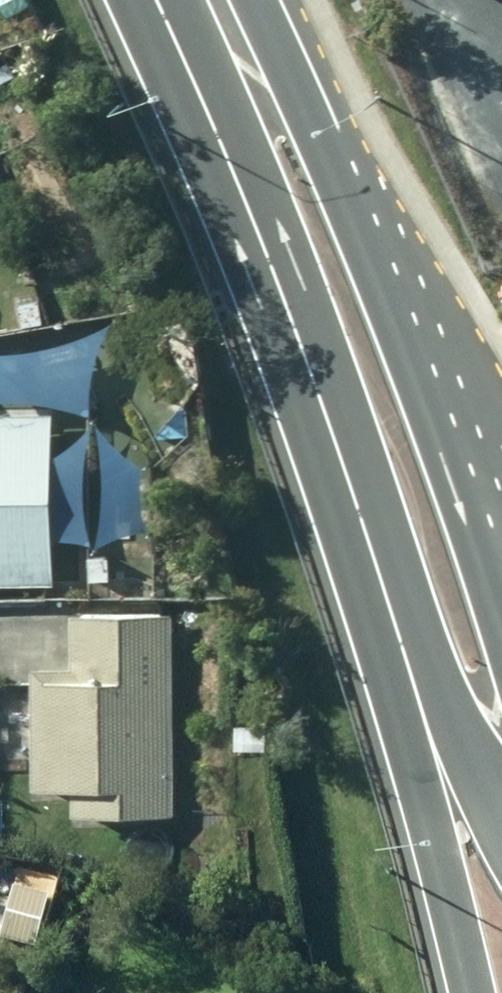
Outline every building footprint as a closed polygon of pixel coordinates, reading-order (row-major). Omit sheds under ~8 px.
[(10,300),(14,326),(37,323),(34,296),(10,300)] [(80,321),(11,334),(22,390),(91,376),(80,321)] [(48,596),(48,572),(85,573),(86,541),(74,540),(77,460),(41,458),(43,419),(0,418),(0,594),(48,596)] [(63,673),(23,674),(24,797),(66,796),(66,819),(165,818),(164,617),(63,618),(63,673)]
